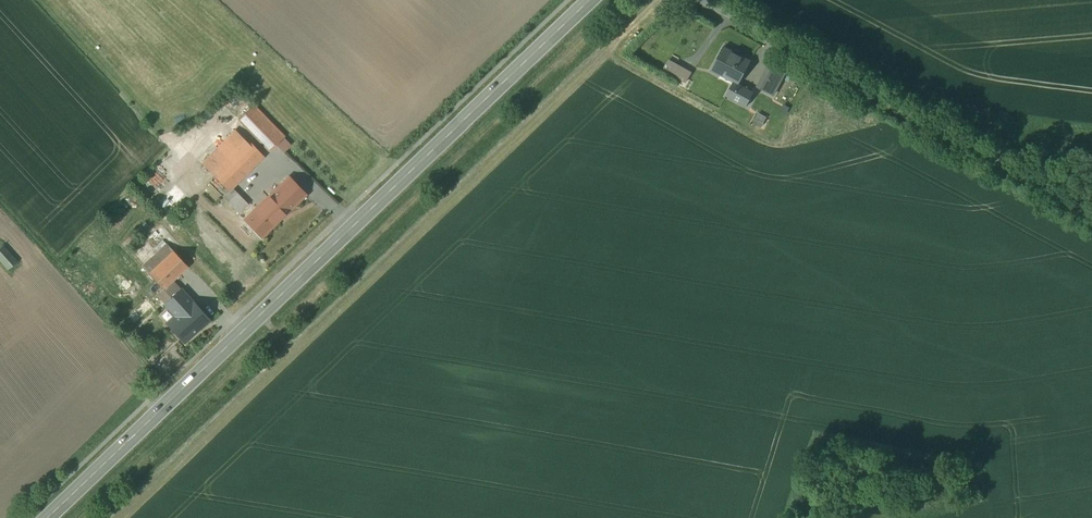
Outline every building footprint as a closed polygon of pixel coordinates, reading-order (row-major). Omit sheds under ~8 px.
[(752,50),(725,37),(712,67),(739,79),(752,50)] [(757,84),(779,94),(790,71),(761,57),(755,69),(763,73),(757,84)] [(672,58),(665,70),(689,83),(696,71),(672,58)] [(756,78),(745,72),(734,93),(745,99),(756,78)] [(284,136),(254,105),(239,119),(269,150),(284,136)] [(755,124),(765,128),(770,117),(760,113),(755,124)] [(253,148),(236,130),(202,164),(228,190),(229,191),(232,187),(264,156),(255,147),(253,148)] [(290,144),(284,138),(277,145),(283,151),(290,144)] [(289,177),(255,210),(248,204),(239,213),(262,237),(306,194),(289,177)] [(248,204),(232,187),(229,191),(228,190),(223,196),(239,212),(239,213),(248,204)] [(188,266),(167,244),(147,263),(147,262),(143,267),(163,288),(164,289),(173,280),(188,266)] [(3,245),(0,248),(0,260),(8,269),(17,261),(3,245)] [(173,280),(164,289),(163,288),(156,294),(165,304),(181,289),(173,280)] [(210,321),(181,289),(165,304),(176,316),(169,323),(167,322),(167,323),(185,342),(201,328),(202,329),(210,321)]
